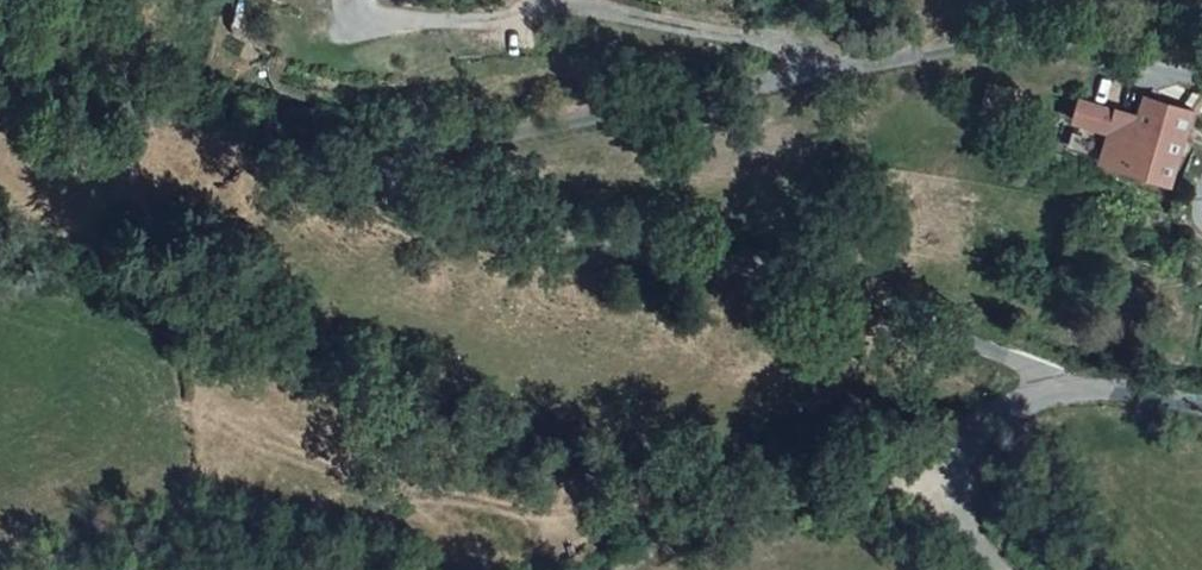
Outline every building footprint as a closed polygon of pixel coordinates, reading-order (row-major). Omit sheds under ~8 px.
[(1201,117),(1147,99),(1140,119),(1135,133),(1126,130),(1131,116),(1117,112),(1110,133),(1101,160),(1123,167),(1122,171),(1178,185),(1201,117)] [(1110,133),(1117,112),(1083,100),(1076,122),(1085,125),(1110,133)] [(1140,119),(1131,116),(1126,130),(1135,133),(1140,119)] [(1110,133),(1085,125),(1081,134),(1072,131),(1067,148),(1101,160),(1110,133)]
